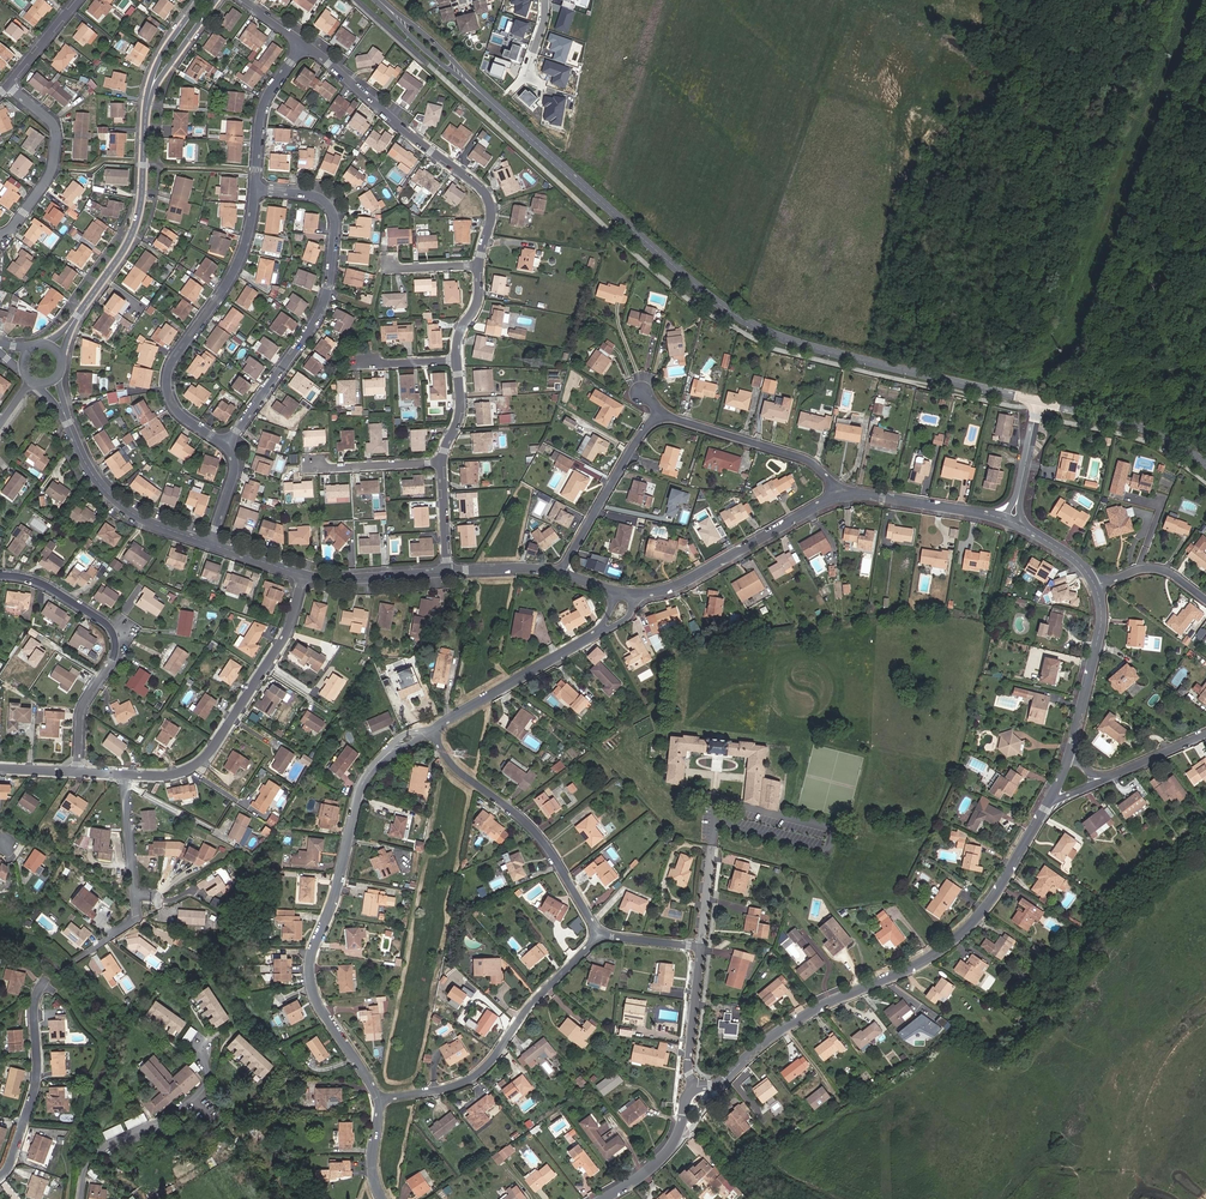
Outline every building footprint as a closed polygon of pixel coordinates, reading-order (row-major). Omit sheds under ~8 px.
[(25,13),(35,21),(45,9),(47,11),(50,7),(42,0),(36,0),(25,13)] [(103,0),(97,0),(97,1),(95,0),(94,0),(85,11),(95,19),(101,12),(105,7),(107,10),(110,6),(107,4),(103,0)] [(166,15),(173,4),(167,0),(158,0),(151,11),(161,18),(164,14),(166,15)] [(316,0),(292,0),(291,0),(309,12),(316,1),(316,0)] [(444,21),(455,19),(453,10),(451,11),(449,0),(439,0),(444,21)] [(477,5),(475,6),(477,14),(488,11),(485,0),(476,0),(477,5)] [(512,2),(518,4),(515,12),(527,16),(532,1),(530,1),(530,0),(512,0),(512,2)] [(564,1),(563,6),(574,9),(576,4),(571,3),(572,0),(563,0),(564,1)] [(131,7),(124,15),(128,17),(134,9),(131,7)] [(563,7),(555,29),(568,34),(576,12),(563,7)] [(330,13),(323,9),(312,25),(325,34),(329,29),(333,31),(339,23),(328,15),(330,13)] [(231,10),(227,16),(225,19),(221,25),(229,31),(240,16),(231,10)] [(474,14),(457,18),(460,33),(478,29),(474,14)] [(146,41),(159,23),(151,18),(147,23),(145,21),(136,34),(146,41)] [(514,20),(508,37),(522,42),(525,33),(527,34),(528,29),(531,22),(518,18),(517,21),(514,20)] [(10,22),(3,31),(14,41),(22,31),(25,34),(28,30),(19,23),(16,27),(10,22)] [(77,31),(71,37),(81,46),(85,41),(92,32),(82,24),(77,31)] [(239,40),(256,53),(266,39),(263,36),(254,30),(249,26),(239,40)] [(356,38),(340,27),(332,38),(348,49),(356,38)] [(225,40),(213,31),(206,40),(209,42),(203,49),(213,57),(225,40)] [(92,32),(85,41),(89,44),(96,35),(92,32)] [(573,41),(552,34),(549,41),(554,42),(551,50),(557,52),(554,59),(565,63),(573,41)] [(522,42),(514,39),(513,43),(514,44),(512,51),(506,49),(504,56),(517,60),(522,47),(520,46),(522,42)] [(209,42),(206,40),(201,47),(203,49),(209,42)] [(147,50),(136,43),(128,56),(127,55),(124,59),(137,67),(147,50)] [(258,62),(255,66),(262,72),(264,73),(281,49),(272,43),(258,62)] [(12,54),(0,44),(0,69),(3,65),(2,64),(7,57),(8,58),(12,54)] [(51,60),(52,60),(61,68),(62,68),(74,52),(64,45),(51,60)] [(380,64),(384,59),(380,56),(381,55),(372,48),(367,56),(356,58),(356,59),(357,68),(374,66),(376,63),(379,66),(380,64)] [(246,60),(250,63),(256,53),(252,51),(246,60)] [(13,55),(12,54),(8,58),(7,57),(2,64),(3,65),(5,63),(6,63),(13,55)] [(207,63),(196,55),(194,59),(205,66),(207,63)] [(495,58),(493,64),(510,69),(512,63),(495,58)] [(205,66),(194,59),(184,73),(184,74),(194,81),(205,66)] [(61,68),(52,60),(49,63),(59,71),(61,68)] [(572,68),(547,60),(542,73),(554,77),(552,84),(565,88),(572,68)] [(252,64),(240,80),(251,87),(262,72),(255,66),(252,64)] [(379,66),(371,76),(384,85),(392,74),(396,77),(401,70),(397,67),(395,70),(389,67),(387,69),(380,64),(379,66)] [(506,68),(493,64),(490,74),(502,78),(506,68)] [(222,73),(209,65),(205,70),(218,79),(222,73)] [(315,75),(305,67),(292,85),(303,93),(309,84),(314,87),(318,81),(319,79),(315,76),(315,75)] [(25,82),(42,95),(45,92),(52,83),(47,79),(46,81),(34,71),(25,82)] [(121,90),(123,83),(125,74),(113,71),(109,87),(121,90)] [(423,86),(405,73),(398,83),(408,90),(402,99),(410,105),(423,86)] [(194,81),(184,74),(181,78),(192,84),(194,81)] [(87,92),(91,95),(98,85),(90,79),(87,84),(90,86),(87,92)] [(322,84),(318,81),(314,87),(312,89),(329,101),(336,91),(324,81),(322,84)] [(71,97),(53,82),(52,83),(45,92),(63,107),(71,97)] [(181,88),(180,105),(183,105),(182,111),(198,112),(198,108),(199,96),(192,96),(193,88),(181,88)] [(245,99),(247,100),(248,95),(228,88),(226,93),(228,94),(223,106),(241,112),(243,105),(245,99)] [(527,89),(519,97),(530,107),(537,99),(527,89)] [(350,104),(338,95),(329,108),(336,113),(334,116),(339,120),(350,104)] [(562,126),(566,99),(553,96),(553,98),(545,96),(543,107),(546,107),(544,121),(550,122),(550,124),(562,126)] [(301,104),(293,98),(287,107),(282,103),(278,110),(294,122),(305,107),(301,104)] [(122,103),(110,103),(109,118),(112,118),(112,122),(120,122),(120,118),(122,118),(122,103)] [(443,109),(429,105),(427,118),(419,116),(416,121),(421,124),(425,125),(425,126),(430,127),(430,126),(437,128),(439,118),(441,118),(443,109)] [(7,121),(5,122),(4,119),(5,118),(3,113),(5,112),(4,107),(2,108),(0,108),(0,131),(9,127),(7,121)] [(87,113),(75,113),(74,138),(85,139),(86,139),(89,139),(89,133),(86,133),(87,113)] [(358,115),(356,113),(348,124),(358,132),(359,130),(363,134),(370,125),(365,122),(367,119),(360,113),(358,115)] [(170,135),(185,135),(186,114),(173,114),(173,129),(171,128),(170,135)] [(243,142),(243,137),(242,137),(242,130),(242,123),(227,122),(226,141),(228,142),(243,142)] [(474,139),(454,125),(445,137),(460,148),(461,147),(465,150),(474,139)] [(27,135),(32,128),(28,126),(23,133),(27,135)] [(19,146),(31,155),(34,150),(32,148),(41,136),(32,128),(27,135),(19,146)] [(290,129),(275,128),(275,135),(276,135),(276,139),(276,143),(289,144),(290,129)] [(382,136),(373,130),(365,141),(380,153),(393,136),(386,131),(382,136)] [(483,131),(478,138),(482,141),(487,133),(486,133),(483,131)] [(122,143),(122,133),(110,133),(109,151),(121,151),(122,143)] [(74,138),(73,138),(72,159),(84,160),(85,139),(74,138)] [(242,163),(243,142),(228,142),(227,146),(229,146),(228,162),(242,163)] [(167,143),(167,159),(180,159),(181,143),(167,143)] [(396,144),(389,154),(401,163),(398,167),(408,174),(418,161),(396,144)] [(486,150),(478,144),(469,157),(473,160),(474,158),(486,167),(493,157),(485,152),(486,150)] [(299,152),(297,167),(314,168),(316,150),(307,150),(307,152),(299,152)] [(327,152),(320,168),(335,174),(342,157),(336,154),(335,156),(327,152)] [(24,170),(25,171),(31,162),(19,153),(10,165),(13,167),(10,172),(19,178),(22,174),(21,174),(24,170)] [(289,155),(273,153),(271,169),(290,170),(291,163),(288,163),(289,155)] [(350,167),(343,177),(355,185),(356,183),(360,186),(366,178),(350,167)] [(516,183),(510,167),(495,173),(498,179),(500,177),(507,195),(519,191),(516,183)] [(106,178),(103,178),(103,183),(125,184),(126,172),(106,170),(106,178)] [(412,181),(416,184),(417,182),(424,187),(432,192),(434,194),(440,185),(435,181),(434,182),(432,181),(434,178),(425,171),(424,173),(420,170),(412,181)] [(177,178),(171,201),(184,204),(187,204),(188,200),(185,199),(187,191),(190,192),(192,182),(177,178)] [(238,197),(238,190),(239,181),(223,179),(222,200),(239,201),(239,197),(238,197)] [(64,198),(62,202),(69,207),(72,203),(70,202),(75,196),(77,197),(82,188),(71,180),(60,195),(64,198)] [(0,198),(0,204),(7,209),(12,202),(17,194),(14,192),(17,189),(6,181),(2,186),(2,187),(6,189),(1,197),(0,198)] [(452,184),(444,195),(458,205),(465,195),(455,188),(456,187),(452,184)] [(432,192),(424,187),(423,189),(423,192),(427,195),(430,194),(432,192)] [(371,189),(359,197),(367,210),(369,208),(372,212),(381,207),(382,207),(386,205),(383,199),(379,201),(371,189)] [(533,208),(547,211),(549,200),(535,197),(533,208)] [(42,211),(44,213),(45,214),(50,207),(53,209),(55,205),(49,200),(42,211)] [(93,203),(87,200),(84,206),(90,208),(93,203)] [(117,219),(118,210),(119,203),(107,200),(106,208),(100,207),(99,215),(117,219)] [(99,206),(93,203),(90,208),(96,212),(99,206)] [(237,216),(238,205),(225,204),(224,218),(223,227),(234,228),(235,219),(235,216),(237,216)] [(183,208),(170,205),(167,220),(179,223),(183,208)] [(524,227),(528,207),(518,205),(516,206),(512,224),(524,227)] [(45,214),(44,213),(41,217),(54,226),(62,215),(53,209),(50,207),(45,214)] [(287,210),(269,207),(267,223),(270,223),(268,234),(278,235),(281,220),(286,221),(287,210)] [(304,233),(315,234),(315,229),(318,230),(320,215),(306,214),(304,233)] [(373,215),(360,214),(359,224),(353,224),(352,234),(370,236),(373,215)] [(97,236),(105,225),(95,218),(92,223),(81,237),(81,238),(91,245),(97,236)] [(33,223),(25,236),(35,242),(43,230),(48,233),(50,230),(34,219),(31,222),(33,223)] [(79,236),(81,237),(92,223),(90,221),(79,236)] [(471,221),(456,221),(456,231),(456,243),(470,243),(470,226),(471,225),(471,221)] [(73,233),(75,231),(70,228),(66,233),(77,240),(79,237),(73,233)] [(176,235),(166,228),(154,244),(165,252),(167,248),(176,235)] [(397,232),(386,232),(387,247),(392,247),(392,246),(408,245),(407,231),(397,232)] [(226,250),(229,242),(224,241),(226,236),(214,233),(214,235),(216,236),(211,253),(224,257),(226,250)] [(176,235),(167,248),(171,250),(180,238),(176,235)] [(436,235),(416,236),(416,248),(436,247),(436,235)] [(35,242),(25,236),(21,241),(31,247),(35,242)] [(93,246),(99,237),(97,236),(91,245),(93,246)] [(283,238),(265,236),(263,251),(266,252),(277,253),(281,254),(283,238)] [(303,260),(314,264),(319,250),(317,248),(319,244),(310,241),(303,260)] [(370,244),(355,242),(354,254),(349,253),(348,263),(367,265),(370,244)] [(87,255),(90,250),(80,243),(74,252),(70,249),(64,257),(76,265),(85,254),(87,255)] [(146,249),(135,264),(135,265),(145,272),(156,256),(146,249)] [(533,271),(537,251),(527,249),(526,251),(525,251),(523,258),(521,257),(520,269),(533,271)] [(12,263),(6,271),(17,278),(28,264),(26,262),(29,258),(19,250),(16,254),(18,256),(12,263)] [(79,267),(87,255),(85,254),(76,265),(79,267)] [(258,258),(250,281),(263,284),(270,262),(258,258)] [(207,260),(195,276),(208,285),(211,281),(210,280),(207,278),(211,274),(213,275),(218,268),(207,260)] [(4,270),(6,271),(12,263),(10,261),(4,270)] [(63,290),(75,273),(64,265),(57,276),(52,273),(48,279),(63,290)] [(145,272),(135,265),(132,269),(133,270),(124,282),(134,290),(146,273),(145,272)] [(174,268),(169,265),(161,276),(166,279),(174,268)] [(296,285),(310,291),(316,276),(299,268),(296,276),(299,277),(296,285)] [(376,275),(347,268),(343,284),(361,288),(363,282),(360,281),(361,276),(368,278),(368,277),(372,278),(372,277),(375,277),(376,275)] [(153,279),(147,275),(141,284),(147,288),(153,279)] [(508,278),(496,276),(493,293),(509,296),(510,288),(506,287),(508,278)] [(430,278),(413,279),(414,290),(430,289),(430,294),(435,294),(434,281),(430,281),(430,278)] [(192,279),(182,292),(195,302),(201,294),(199,293),(203,287),(192,279)] [(445,302),(459,302),(458,292),(456,292),(456,289),(456,283),(454,283),(449,283),(448,281),(443,282),(445,302)] [(600,285),(597,296),(606,299),(614,301),(621,303),(621,302),(625,303),(627,297),(623,295),(625,290),(626,286),(621,285),(620,288),(615,286),(614,289),(608,287),(600,285)] [(17,295),(25,290),(22,286),(14,291),(17,295)] [(260,293),(250,286),(238,302),(248,309),(260,293)] [(58,301),(61,296),(49,287),(36,306),(39,309),(46,314),(50,308),(49,307),(52,303),(53,303),(56,300),(58,301)] [(11,293),(9,301),(16,303),(17,298),(15,296),(11,293)] [(286,308),(300,318),(309,304),(293,293),(288,299),(291,301),(286,308)] [(382,294),(383,305),(394,305),(394,307),(406,307),(405,293),(382,294)] [(111,298),(106,306),(108,308),(106,312),(116,319),(118,320),(121,317),(116,313),(125,301),(116,294),(112,299),(111,298)] [(372,304),(374,296),(370,295),(369,298),(365,297),(365,298),(363,298),(362,301),(372,304)] [(192,311),(195,307),(184,299),(177,309),(174,312),(184,320),(191,310),(192,311)] [(506,308),(494,306),(491,321),(488,320),(487,325),(503,328),(506,308)] [(234,329),(244,314),(233,307),(223,321),(222,321),(220,324),(231,332),(234,329)] [(647,307),(645,315),(631,311),(628,323),(643,327),(642,332),(648,334),(655,309),(647,307)] [(35,314),(7,308),(6,312),(4,319),(32,327),(35,314)] [(338,320),(333,330),(345,337),(355,318),(338,309),(334,318),(338,320)] [(106,312),(105,311),(100,319),(101,320),(95,328),(105,334),(104,336),(107,338),(113,330),(109,328),(116,319),(106,312)] [(271,329),(282,337),(288,328),(293,332),(298,324),(283,312),(271,329)] [(150,338),(161,345),(164,341),(168,344),(178,330),(167,323),(162,330),(158,327),(150,338)] [(215,351),(228,334),(217,325),(214,329),(216,330),(205,344),(215,351)] [(438,325),(428,326),(429,349),(441,349),(440,330),(438,330),(438,325)] [(411,327),(386,328),(386,330),(386,341),(399,340),(399,339),(406,339),(407,339),(407,334),(412,334),(411,327)] [(516,331),(510,330),(509,336),(520,339),(522,330),(516,329),(516,331)] [(681,330),(667,332),(669,347),(672,347),(673,356),(674,356),(675,360),(685,358),(684,354),(681,330)] [(257,352),(270,361),(279,348),(264,336),(259,343),(262,345),(257,352)] [(486,346),(487,338),(478,336),(474,357),(492,361),(495,348),(486,346)] [(321,339),(313,352),(324,359),(335,343),(325,337),(323,340),(321,339)] [(98,343),(82,338),(82,363),(94,364),(94,346),(98,346),(98,343)] [(258,341),(252,348),(257,352),(262,345),(259,343),(258,341)] [(615,346),(608,341),(605,344),(606,345),(612,349),(612,350),(615,346)] [(157,347),(147,343),(144,351),(140,362),(151,366),(158,348),(157,347)] [(605,344),(598,352),(597,351),(588,364),(600,372),(609,360),(607,359),(613,350),(612,350),(612,349),(606,345),(605,344)] [(197,376),(202,369),(209,360),(212,356),(206,352),(202,356),(200,355),(195,363),(193,362),(188,370),(197,376)] [(729,368),(731,354),(724,353),(722,367),(729,368)] [(243,371),(256,380),(266,367),(250,356),(246,362),(248,364),(243,371)] [(308,363),(305,367),(303,370),(314,377),(322,366),(310,357),(307,362),(308,363)] [(209,360),(202,369),(205,372),(212,362),(209,360)] [(140,366),(138,377),(132,375),(130,383),(148,387),(151,369),(140,366)] [(312,382),(298,372),(289,385),(304,396),(309,391),(307,390),(312,382)] [(495,372),(477,373),(478,394),(496,393),(495,372)] [(90,374),(78,374),(78,386),(78,393),(89,394),(90,383),(90,374)] [(447,400),(446,374),(434,375),(435,390),(431,390),(432,401),(447,400)] [(760,388),(763,378),(755,376),(753,386),(760,388)] [(248,389),(250,390),(252,386),(239,377),(231,388),(243,396),(246,392),(248,389)] [(414,396),(413,377),(400,377),(401,401),(414,401),(414,408),(419,408),(419,395),(414,396)] [(774,394),(777,382),(766,379),(762,391),(774,394)] [(379,381),(379,383),(364,383),(364,396),(385,395),(384,381),(379,381)] [(693,385),(691,395),(695,395),(696,393),(704,395),(715,397),(717,385),(698,381),(697,386),(693,385)] [(355,406),(354,383),(339,384),(339,395),(344,395),(344,406),(355,406)] [(505,385),(505,395),(515,394),(514,385),(505,385)] [(194,400),(201,406),(207,398),(209,399),(212,394),(203,388),(200,392),(191,386),(184,395),(193,402),(194,400)] [(623,407),(624,406),(597,390),(591,400),(603,407),(596,419),(607,426),(613,415),(617,417),(623,407)] [(727,401),(740,404),(739,408),(748,410),(752,393),(740,390),(739,395),(729,392),(727,401)] [(118,401),(117,394),(116,391),(107,393),(108,399),(110,398),(111,402),(118,401)] [(300,405),(287,396),(281,405),(277,401),(272,408),(288,420),(300,405)] [(788,419),(790,407),(792,399),(785,398),(784,400),(777,399),(776,404),(766,402),(763,416),(773,418),(773,415),(788,419)] [(877,398),(876,404),(874,413),(881,415),(883,406),(884,400),(878,398),(877,398)] [(152,413),(143,399),(132,406),(143,425),(144,424),(156,417),(154,412),(152,413)] [(105,409),(99,400),(95,403),(95,402),(82,410),(85,414),(87,413),(96,429),(107,423),(101,412),(105,409)] [(303,400),(300,405),(310,412),(313,407),(303,400)] [(224,423),(234,408),(229,404),(227,406),(220,401),(211,414),(224,423)] [(735,409),(736,407),(739,408),(740,404),(727,401),(726,404),(725,407),(735,409)] [(492,403),(479,403),(480,426),(493,425),(492,403)] [(362,417),(361,409),(355,409),(355,412),(351,412),(352,416),(362,417)] [(827,416),(826,419),(801,413),(798,424),(823,431),(824,427),(829,428),(832,417),(827,416)] [(500,424),(511,423),(511,414),(500,415),(500,424)] [(1008,430),(1009,427),(1010,427),(1012,418),(1000,415),(996,435),(1001,436),(1000,441),(1009,442),(1010,437),(1008,437),(1010,430),(1008,430)] [(167,435),(159,420),(156,417),(144,424),(146,428),(151,425),(153,429),(144,434),(150,445),(167,435)] [(574,429),(577,424),(567,418),(564,423),(574,429)] [(837,418),(834,430),(836,430),(837,424),(848,426),(849,421),(837,418)] [(129,421),(125,424),(128,430),(133,428),(129,421)] [(835,438),(858,442),(861,429),(848,426),(837,424),(836,430),(835,438)] [(146,428),(142,431),(144,434),(153,429),(151,425),(146,428)] [(381,425),(370,426),(371,445),(366,445),(367,454),(387,454),(386,442),(382,442),(381,425)] [(883,429),(875,427),(871,444),(896,450),(899,436),(882,432),(883,429)] [(103,429),(92,438),(104,455),(115,447),(103,429)] [(412,453),(425,452),(424,445),(423,445),(422,435),(424,435),(426,435),(426,429),(411,430),(412,453)] [(317,443),(325,443),(324,430),(303,431),(304,446),(309,446),(309,444),(317,443)] [(263,431),(258,446),(266,449),(274,452),(276,444),(278,444),(280,437),(263,431)] [(352,432),(341,432),(342,443),(337,443),(338,453),(342,453),(342,451),(353,451),(352,432)] [(492,432),(471,434),(471,439),(474,439),(475,452),(489,451),(488,444),(493,443),(492,432)] [(134,440),(130,433),(122,439),(126,445),(134,440)] [(187,462),(195,450),(186,444),(188,440),(181,435),(170,451),(187,462)] [(587,435),(578,451),(583,454),(593,438),(587,435)] [(609,444),(594,435),(593,438),(583,454),(592,460),(599,449),(604,452),(609,444)] [(942,446),(943,438),(935,436),(933,444),(942,446)] [(36,447),(32,444),(25,455),(28,457),(36,463),(35,464),(43,469),(49,460),(39,453),(40,452),(35,448),(36,447)] [(126,453),(130,450),(126,445),(118,451),(127,462),(130,460),(126,453)] [(660,467),(664,469),(674,471),(680,450),(667,446),(665,455),(664,455),(660,467)] [(715,451),(710,449),(706,462),(710,463),(709,467),(718,470),(722,471),(723,467),(737,471),(741,459),(734,456),(733,459),(715,453),(715,451)] [(1074,481),(1079,455),(1062,452),(1057,479),(1067,481),(1067,479),(1074,481)] [(570,468),(574,462),(561,454),(557,461),(570,468)] [(215,475),(220,461),(205,455),(199,472),(206,475),(207,472),(215,475)] [(996,483),(997,476),(1002,477),(1003,473),(998,472),(1001,458),(990,456),(988,463),(990,464),(990,468),(987,482),(985,482),(984,487),(994,489),(996,483)] [(36,463),(28,457),(26,461),(33,466),(35,464),(36,463)] [(121,457),(109,466),(118,479),(132,468),(128,462),(126,464),(121,457)] [(256,457),(251,471),(267,477),(269,469),(273,470),(275,464),(256,457)] [(925,475),(927,466),(929,466),(930,462),(923,460),(924,458),(918,457),(916,458),(915,463),(916,464),(914,472),(912,472),(910,481),(921,483),(922,478),(920,478),(921,474),(925,475)] [(956,461),(946,459),(942,474),(952,476),(963,479),(963,478),(967,479),(967,478),(970,468),(970,467),(956,464),(956,461)] [(1138,490),(1139,488),(1150,491),(1153,478),(1142,475),(1142,477),(1134,475),(1132,479),(1126,477),(1130,465),(1119,461),(1112,485),(1123,488),(1125,483),(1131,485),(1130,487),(1138,490)] [(705,467),(718,471),(718,470),(709,467),(710,463),(706,462),(705,467)] [(480,463),(469,464),(469,468),(463,469),(464,486),(481,485),(481,475),(480,463)] [(967,478),(973,479),(976,469),(970,468),(967,478)] [(676,477),(678,472),(674,471),(664,469),(663,473),(676,477)] [(580,489),(581,487),(584,488),(589,480),(575,471),(562,494),(573,501),(580,489)] [(26,479),(16,472),(2,493),(12,500),(26,479)] [(138,475),(131,485),(143,493),(144,491),(152,497),(158,489),(138,475)] [(795,484),(791,475),(787,477),(792,485),(795,484)] [(424,477),(415,478),(415,482),(404,483),(405,496),(425,495),(424,477)] [(773,481),(770,483),(768,484),(761,488),(760,486),(753,490),(761,504),(770,499),(769,498),(779,493),(792,485),(787,477),(779,482),(775,484),(773,481)] [(770,483),(768,478),(759,484),(760,486),(761,488),(768,484),(770,483)] [(642,504),(644,495),(648,496),(651,485),(635,480),(632,491),(634,491),(631,501),(642,504)] [(57,486),(52,481),(44,492),(56,500),(54,503),(58,506),(69,491),(65,488),(64,490),(57,486)] [(246,485),(241,499),(253,503),(259,486),(250,483),(249,486),(246,485)] [(292,484),(283,485),(284,494),(293,493),(293,499),(312,498),(312,483),(302,484),(302,487),(300,487),(300,486),(292,486),(292,484)] [(378,495),(378,483),(360,484),(360,487),(356,487),(356,496),(378,495)] [(1122,494),(1123,488),(1112,485),(1111,491),(1122,494)] [(165,487),(160,503),(175,508),(181,490),(174,487),(173,490),(165,487)] [(348,487),(325,488),(326,500),(327,500),(336,499),(349,498),(348,487)] [(191,490),(186,504),(195,507),(193,513),(202,516),(209,496),(191,490)] [(577,504),(584,492),(580,490),(574,502),(577,504)] [(681,501),(686,503),(689,495),(673,490),(669,504),(672,505),(671,507),(670,506),(667,514),(675,517),(678,509),(675,508),(677,503),(681,501)] [(552,499),(540,492),(538,497),(550,504),(552,499)] [(479,495),(459,496),(459,502),(462,502),(463,521),(476,520),(475,500),(479,500),(479,495)] [(1062,517),(1073,524),(1074,523),(1082,527),(1088,516),(1081,512),(1080,514),(1064,504),(1065,503),(1059,499),(1050,514),(1056,517),(1057,514),(1062,517)] [(568,528),(574,517),(563,511),(566,506),(557,501),(549,517),(568,528)] [(752,513),(746,502),(741,504),(748,515),(752,513)] [(735,522),(748,515),(741,504),(737,507),(734,503),(724,509),(726,512),(721,514),(728,527),(736,523),(735,522)] [(97,518),(93,515),(92,516),(85,511),(84,513),(74,506),(67,516),(77,522),(78,520),(85,525),(88,522),(92,524),(97,518)] [(1117,534),(1121,533),(1122,534),(1132,531),(1127,513),(1126,513),(1124,508),(1118,507),(1108,510),(1112,524),(1107,525),(1109,532),(1111,531),(1112,536),(1117,535),(1117,534)] [(245,526),(254,529),(259,516),(241,509),(235,528),(243,531),(245,526)] [(428,509),(415,510),(416,529),(429,529),(428,509)] [(736,524),(749,517),(748,515),(735,522),(736,523),(736,524)] [(1061,520),(1072,527),(1073,524),(1062,517),(1061,520)] [(1187,524),(1168,517),(1165,524),(1174,528),(1173,530),(1183,534),(1183,533),(1187,535),(1190,527),(1186,525),(1187,524)] [(709,518),(699,523),(702,529),(699,531),(708,547),(721,539),(709,518)] [(266,538),(265,540),(270,542),(275,527),(262,523),(258,536),(262,537),(266,538)] [(13,537),(15,538),(7,549),(17,556),(25,544),(27,546),(32,538),(25,533),(28,529),(21,524),(18,529),(19,530),(13,537)] [(106,524),(98,536),(115,547),(120,538),(113,533),(115,530),(106,524)] [(894,527),(895,525),(888,524),(886,538),(892,539),(892,540),(902,542),(903,541),(911,542),(913,530),(894,527)] [(616,539),(615,544),(613,543),(611,551),(625,555),(632,528),(620,525),(616,539)] [(722,525),(717,529),(722,538),(727,534),(722,525)] [(1205,529),(1205,527),(1204,525),(1198,532),(1201,535),(1205,529)] [(538,529),(532,534),(544,549),(558,538),(550,527),(541,534),(538,529)] [(461,529),(461,534),(463,534),(465,534),(465,542),(464,542),(464,550),(478,549),(476,528),(461,529)] [(310,533),(311,533),(311,529),(300,529),(300,534),(291,534),(292,546),(302,547),(302,545),(311,544),(310,538),(310,533)] [(865,538),(859,537),(859,531),(845,529),(844,540),(858,542),(857,549),(872,551),(875,532),(866,531),(865,538)] [(951,529),(950,537),(957,539),(959,530),(951,529)] [(337,531),(323,531),(323,543),(334,542),(334,543),(334,544),(341,550),(349,540),(350,541),(351,537),(351,536),(344,531),(341,534),(337,531)] [(813,537),(814,540),(802,547),(808,558),(821,551),(830,546),(822,532),(813,537)] [(1203,553),(1205,548),(1205,538),(1203,536),(1188,555),(1198,563),(1201,565),(1205,569),(1205,555),(1203,553)] [(379,537),(370,538),(370,542),(359,543),(360,556),(380,555),(379,537)] [(813,537),(800,545),(802,547),(814,540),(813,537)] [(91,541),(88,538),(82,546),(86,549),(91,541)] [(677,549),(678,546),(668,543),(667,548),(656,545),(657,540),(649,538),(645,554),(653,556),(663,558),(663,557),(673,560),(675,549),(677,549)] [(678,543),(669,541),(669,542),(657,539),(657,540),(656,545),(667,548),(668,543),(678,546),(678,543)] [(44,564),(50,568),(56,572),(63,561),(50,552),(55,544),(50,541),(41,554),(44,557),(40,563),(43,566),(44,564)] [(433,558),(432,541),(419,542),(420,546),(410,547),(411,559),(433,558)] [(694,554),(699,552),(693,542),(689,545),(694,554)] [(134,543),(133,546),(142,552),(143,550),(134,543)] [(528,553),(535,555),(538,546),(531,543),(528,553)] [(142,552),(133,546),(123,559),(130,563),(132,561),(142,568),(149,557),(142,552)] [(823,555),(832,550),(830,546),(821,551),(823,555)] [(182,571),(186,558),(174,554),(175,551),(170,549),(165,565),(182,571)] [(933,553),(934,552),(923,550),(921,563),(932,564),(931,567),(946,569),(948,552),(942,551),(942,554),(933,553)] [(987,569),(989,556),(980,555),(970,553),(970,551),(966,551),(964,563),(963,569),(968,570),(968,567),(987,569)] [(785,555),(786,557),(778,561),(779,563),(770,568),(775,578),(785,572),(784,571),(791,567),(789,563),(794,560),(789,553),(785,555)] [(608,565),(610,558),(592,554),(591,559),(592,559),(592,561),(589,560),(587,567),(604,574),(606,565),(608,565)] [(1034,575),(1036,572),(1046,578),(1053,568),(1043,562),(1042,564),(1032,558),(1025,570),(1034,575)] [(114,559),(110,566),(118,572),(123,565),(114,559)] [(132,561),(130,563),(140,571),(142,568),(132,561)] [(220,569),(206,563),(201,577),(216,581),(220,569)] [(67,578),(75,583),(76,581),(83,586),(89,578),(92,579),(97,572),(90,568),(85,575),(82,573),(81,574),(73,569),(67,578)] [(764,589),(754,572),(747,576),(748,579),(734,588),(742,602),(764,589)] [(1034,575),(1044,581),(1046,578),(1036,572),(1034,575)] [(1065,605),(1080,606),(1080,604),(1077,592),(1070,591),(1069,588),(1070,583),(1077,583),(1077,577),(1077,574),(1053,578),(1055,587),(1052,588),(1054,601),(1058,602),(1064,600),(1065,605)] [(250,581),(232,575),(228,588),(241,593),(245,595),(245,594),(249,595),(253,583),(249,582),(250,581)] [(747,576),(732,584),(734,588),(748,579),(747,576)] [(73,586),(75,583),(67,578),(65,580),(73,586)] [(276,602),(278,603),(281,594),(282,594),(284,589),(268,584),(266,589),(268,589),(265,598),(264,597),(259,610),(271,615),(276,602)] [(852,592),(850,584),(843,585),(844,593),(852,592)] [(112,607),(119,596),(106,588),(105,590),(101,587),(94,598),(98,600),(99,599),(112,607)] [(139,603),(148,610),(158,616),(165,607),(153,599),(156,595),(146,588),(143,592),(146,594),(139,603)] [(222,591),(227,593),(240,598),(241,593),(228,588),(227,591),(223,589),(222,591)] [(708,597),(711,597),(709,609),(708,613),(713,614),(721,616),(724,599),(717,598),(718,592),(709,590),(708,597)] [(21,610),(27,611),(29,598),(7,594),(5,607),(3,616),(19,619),(20,613),(21,610)] [(579,611),(572,615),(563,619),(568,631),(585,621),(583,617),(591,613),(587,606),(585,602),(583,598),(575,602),(579,611)] [(1023,607),(1025,601),(1017,599),(1015,605),(1023,607)] [(433,605),(426,604),(422,603),(420,613),(422,613),(420,621),(414,620),(411,640),(420,641),(421,636),(425,636),(427,623),(430,623),(430,619),(435,620),(436,614),(439,614),(441,603),(433,602),(433,605)] [(45,616),(53,621),(60,626),(58,628),(61,631),(68,619),(65,617),(66,615),(48,603),(41,614),(45,616)] [(146,612),(148,610),(139,603),(138,606),(146,612)] [(322,631),(329,608),(317,604),(312,618),(309,617),(306,626),(322,631)] [(1198,621),(1203,614),(1189,604),(1184,611),(1183,610),(1177,618),(1173,615),(1167,624),(1181,634),(1193,618),(1198,621)] [(380,607),(379,612),(381,613),(379,618),(378,618),(376,630),(388,632),(393,610),(380,607)] [(654,617),(649,619),(652,628),(653,632),(659,630),(658,627),(680,619),(676,609),(654,616),(654,617)] [(704,617),(712,619),(713,614),(708,613),(709,609),(706,609),(704,617)] [(176,634),(189,636),(193,612),(180,610),(176,634)] [(569,611),(561,616),(563,619),(572,615),(569,611)] [(1047,625),(1044,625),(1041,635),(1045,636),(1046,634),(1057,637),(1060,625),(1063,615),(1052,613),(1049,622),(1048,622),(1047,625)] [(354,615),(344,614),(342,625),(352,627),(351,634),(361,636),(362,629),(366,630),(369,616),(364,615),(354,614),(354,615)] [(514,628),(518,629),(517,637),(529,639),(533,617),(517,614),(514,628)] [(663,630),(681,623),(680,619),(658,627),(659,630),(662,629),(663,630)] [(1142,627),(1143,622),(1130,621),(1129,626),(1132,626),(1130,646),(1143,647),(1145,627),(1142,627)] [(254,625),(253,625),(245,638),(238,647),(251,656),(257,646),(253,644),(262,631),(254,625)] [(79,627),(77,630),(86,636),(88,633),(79,627)] [(1205,633),(1205,630),(1201,627),(1196,636),(1202,640),(1205,633)] [(653,632),(652,628),(645,631),(646,631),(649,638),(654,635),(653,632)] [(86,636),(77,630),(68,643),(78,649),(80,645),(88,651),(95,641),(86,636)] [(644,632),(651,649),(653,648),(649,638),(646,631),(644,632)] [(242,636),(236,646),(238,647),(245,638),(242,636)] [(1182,642),(1186,645),(1191,639),(1187,636),(1182,642)] [(646,665),(652,661),(638,637),(628,642),(633,652),(630,654),(631,656),(624,660),(629,668),(641,661),(643,660),(646,665)] [(28,642),(20,653),(29,660),(38,666),(46,654),(28,642)] [(209,652),(214,645),(210,642),(205,649),(209,652)] [(78,649),(68,643),(67,645),(76,651),(78,649)] [(305,649),(297,643),(290,653),(300,659),(299,660),(299,661),(304,664),(306,661),(310,664),(313,666),(311,669),(317,672),(319,668),(325,659),(326,657),(320,654),(320,655),(313,651),(312,653),(305,649)] [(164,667),(174,674),(188,654),(178,647),(164,667)] [(605,655),(598,648),(589,657),(595,664),(605,655)] [(442,649),(441,655),(438,654),(433,681),(445,683),(450,657),(448,656),(449,650),(442,649)] [(1193,660),(1196,656),(1191,652),(1188,656),(1193,660)] [(1054,684),(1057,685),(1062,662),(1059,662),(1046,658),(1041,681),(1054,684)] [(236,673),(240,666),(230,659),(219,677),(230,684),(237,673),(236,673)] [(28,662),(36,668),(38,666),(29,660),(28,662)] [(621,684),(600,663),(592,670),(606,686),(603,689),(610,695),(621,684)] [(57,665),(50,676),(61,683),(70,689),(80,672),(72,668),(69,672),(57,665)] [(410,667),(409,665),(394,671),(398,682),(397,682),(400,690),(396,692),(399,699),(421,690),(410,667)] [(1130,668),(1127,665),(1109,680),(1112,683),(1113,687),(1114,690),(1118,689),(1121,693),(1139,678),(1135,674),(1136,671),(1134,669),(1130,668)] [(149,675),(139,669),(134,677),(128,686),(144,696),(148,690),(142,686),(149,675)] [(333,674),(329,680),(326,684),(319,694),(329,701),(343,680),(333,674)] [(388,678),(382,681),(385,687),(390,685),(388,678)] [(59,687),(68,692),(70,689),(61,683),(59,687)] [(582,695),(580,697),(566,684),(562,690),(559,687),(554,694),(560,700),(562,698),(578,713),(589,701),(582,695)] [(1202,688),(1197,684),(1193,689),(1201,696),(1199,699),(1205,704),(1205,684),(1202,688)] [(258,708),(268,715),(280,697),(282,699),(286,693),(273,685),(269,690),(267,689),(264,694),(266,695),(262,702),(258,708)] [(1038,699),(1039,694),(1014,689),(1013,694),(1033,699),(1028,720),(1041,723),(1044,707),(1046,708),(1048,701),(1038,699)] [(202,717),(207,710),(209,710),(213,704),(214,704),(216,701),(205,694),(193,711),(202,717)] [(127,718),(135,714),(129,701),(119,706),(117,701),(110,705),(112,709),(113,709),(116,715),(114,716),(117,723),(120,721),(121,723),(128,719),(127,718)] [(533,715),(522,708),(513,721),(515,722),(508,731),(522,740),(527,732),(524,729),(533,715)] [(30,724),(31,710),(9,709),(8,729),(10,732),(15,732),(16,728),(15,726),(15,723),(30,724)] [(205,719),(210,711),(209,710),(207,710),(202,717),(205,719)] [(66,713),(47,711),(46,725),(46,730),(42,729),(41,729),(41,737),(51,738),(52,735),(56,736),(57,725),(60,725),(60,719),(65,720),(66,713)] [(311,728),(317,732),(324,722),(306,711),(300,720),(304,723),(302,727),(308,732),(311,728)] [(371,732),(393,723),(388,712),(367,721),(371,732)] [(1113,721),(1115,717),(1110,713),(1098,729),(1104,733),(1105,732),(1121,744),(1129,733),(1113,721)] [(170,738),(172,735),(173,736),(178,728),(169,722),(166,720),(161,728),(162,729),(156,739),(165,745),(170,738)] [(51,738),(58,738),(60,725),(57,725),(56,736),(52,735),(51,738)] [(111,749),(112,747),(120,754),(127,745),(110,733),(102,743),(111,749)] [(1021,742),(1012,734),(1002,737),(999,749),(1007,756),(1019,752),(1021,754),(1022,752),(1024,744),(1024,741),(1021,742)] [(672,738),(667,782),(683,786),(687,751),(689,751),(718,754),(747,757),(749,757),(745,801),(778,810),(781,783),(764,777),(767,747),(755,746),(755,743),(740,741),(740,744),(732,743),(732,742),(732,741),(731,741),(731,740),(730,740),(729,740),(729,741),(728,741),(711,739),(710,739),(710,738),(709,738),(708,738),(707,738),(707,739),(707,740),(699,739),(700,737),(684,736),(683,736),(682,736),(681,737),(681,738),(681,739),(672,738)] [(157,745),(152,752),(162,758),(167,751),(157,745)] [(347,745),(339,755),(333,764),(328,770),(339,778),(358,754),(347,745)] [(278,752),(281,753),(276,760),(272,767),(281,773),(293,755),(281,747),(278,752)] [(224,767),(234,774),(239,766),(244,758),(233,751),(228,759),(229,759),(224,767)] [(337,754),(331,762),(333,764),(339,755),(337,754)] [(244,769),(249,761),(244,758),(239,766),(244,769)] [(513,758),(511,760),(526,773),(528,770),(513,758)] [(1194,784),(1203,778),(1202,778),(1205,775),(1205,758),(1192,768),(1193,769),(1186,774),(1194,784)] [(530,770),(527,774),(509,762),(503,771),(520,783),(519,785),(526,790),(536,775),(530,770)] [(564,767),(561,762),(552,768),(558,772),(564,767)] [(429,789),(424,788),(425,782),(428,768),(413,766),(412,770),(415,771),(411,792),(423,794),(422,800),(426,801),(429,789)] [(1028,771),(1020,766),(1016,773),(1022,777),(1024,778),(1028,771)] [(1011,769),(1005,778),(1001,775),(996,782),(995,784),(994,785),(992,788),(990,791),(1000,797),(1004,791),(1007,794),(1014,784),(1016,786),(1022,777),(1016,773),(1011,769)] [(1168,783),(1164,786),(1163,784),(1158,777),(1151,782),(1165,800),(1169,797),(1172,801),(1178,797),(1180,800),(1187,795),(1173,776),(1167,781),(1168,783)] [(250,806),(262,813),(279,787),(269,781),(255,803),(253,801),(250,806)] [(576,788),(573,784),(568,787),(572,792),(576,788)] [(1011,797),(1017,787),(1016,786),(1014,784),(1007,794),(1011,797)] [(180,788),(180,787),(171,789),(167,790),(168,797),(173,796),(174,799),(182,797),(183,799),(196,796),(193,785),(180,788)] [(18,802),(32,812),(39,802),(25,792),(18,802)] [(535,799),(541,807),(543,805),(550,815),(561,807),(554,797),(550,800),(545,792),(535,799)] [(1147,803),(1138,792),(1118,807),(1127,818),(1147,803)] [(69,809),(79,815),(86,804),(76,798),(69,793),(62,805),(69,809)] [(87,802),(77,796),(76,798),(86,804),(87,802)] [(983,796),(980,801),(967,826),(975,830),(981,820),(983,821),(984,819),(996,825),(1002,813),(987,805),(990,800),(983,796)] [(337,820),(334,819),(337,807),(338,802),(325,799),(324,804),(321,816),(328,818),(327,823),(336,825),(337,820)] [(541,807),(549,816),(550,815),(543,805),(541,807)] [(504,831),(498,826),(499,824),(493,819),(495,817),(490,813),(489,814),(483,809),(478,816),(480,817),(475,824),(496,841),(504,831)] [(1102,809),(1100,811),(1090,819),(1091,820),(1084,825),(1091,834),(1106,822),(1109,825),(1112,822),(1110,819),(1102,809)] [(143,831),(156,830),(154,811),(142,812),(143,831)] [(234,822),(235,822),(228,837),(239,842),(246,828),(248,824),(250,819),(239,813),(236,818),(234,822)] [(274,827),(279,819),(273,815),(267,823),(274,827)] [(592,815),(577,827),(587,840),(590,838),(594,844),(603,837),(595,826),(599,824),(592,815)] [(395,816),(393,824),(392,824),(391,824),(388,835),(402,838),(406,819),(406,818),(395,816)] [(1091,834),(1093,837),(1109,825),(1106,822),(1091,834)] [(265,834),(268,828),(263,826),(260,831),(265,834)] [(108,841),(105,841),(107,831),(91,829),(90,838),(95,839),(93,851),(98,852),(97,858),(110,861),(111,853),(106,852),(108,841)] [(501,845),(509,835),(504,831),(496,841),(501,845)] [(958,841),(960,833),(951,831),(950,839),(958,841)] [(1076,841),(1065,834),(1058,843),(1060,845),(1053,854),(1063,861),(1076,841)] [(323,840),(309,838),(308,852),(307,858),(300,857),(293,856),(292,864),(318,866),(320,851),(323,851),(325,840),(323,840)] [(150,844),(150,855),(154,855),(154,853),(159,853),(164,854),(164,856),(178,857),(184,844),(180,842),(154,841),(154,844),(150,844)] [(424,843),(424,842),(417,841),(415,850),(417,850),(422,852),(424,843)] [(1073,848),(1079,851),(1083,845),(1076,842),(1073,848)] [(183,857),(188,860),(188,861),(198,867),(212,858),(216,849),(203,843),(199,851),(189,846),(187,850),(183,848),(179,856),(183,858),(183,857)] [(983,867),(977,865),(981,849),(971,847),(972,844),(967,843),(964,853),(969,854),(969,855),(965,855),(962,867),(982,871),(983,867)] [(1058,843),(1051,853),(1053,854),(1060,845),(1058,843)] [(46,857),(35,849),(23,865),(34,873),(35,872),(40,875),(44,870),(39,866),(46,857)] [(374,865),(377,864),(378,867),(383,877),(393,872),(399,870),(396,864),(390,866),(387,858),(393,856),(391,851),(385,853),(383,849),(378,851),(380,855),(371,859),(374,865)] [(521,866),(520,864),(524,862),(519,852),(505,859),(510,871),(514,880),(525,875),(521,866)] [(690,873),(687,872),(688,870),(692,858),(681,854),(676,869),(672,868),(669,876),(678,880),(687,883),(690,873)] [(396,864),(393,856),(387,858),(390,866),(396,864)] [(500,861),(505,873),(510,871),(505,859),(500,861)] [(600,879),(606,886),(619,876),(606,860),(598,866),(595,861),(585,869),(591,877),(598,872),(602,877),(600,879)] [(630,866),(633,869),(639,863),(635,860),(630,866)] [(738,871),(736,880),(733,879),(730,888),(745,892),(750,874),(747,874),(750,864),(739,861),(736,870),(738,871)] [(1040,885),(1037,883),(1035,886),(1042,891),(1039,894),(1043,897),(1052,883),(1059,888),(1060,885),(1066,889),(1070,883),(1064,880),(1045,867),(1038,877),(1040,878),(1043,880),(1040,885)] [(217,876),(214,872),(207,877),(209,881),(217,876)] [(209,881),(207,877),(199,882),(202,886),(206,883),(207,885),(206,886),(210,891),(215,892),(223,887),(225,891),(234,885),(231,881),(226,884),(220,874),(217,876),(209,881)] [(312,904),(312,902),(314,879),(301,878),(297,877),(295,903),(312,904)] [(939,918),(945,908),(959,887),(947,879),(940,890),(933,899),(926,909),(939,918)] [(83,886),(72,900),(87,912),(91,908),(89,907),(92,904),(93,905),(98,899),(89,891),(83,886)] [(931,895),(931,898),(933,899),(940,890),(935,886),(933,887),(931,889),(932,891),(933,892),(931,895)] [(1035,886),(1032,890),(1039,894),(1042,891),(1035,886)] [(947,909),(961,889),(959,887),(945,908),(947,909)] [(101,898),(91,890),(89,891),(98,899),(93,905),(92,904),(89,907),(91,908),(92,909),(101,898)] [(630,907),(643,913),(648,901),(627,892),(621,908),(628,911),(630,907)] [(544,904),(542,907),(546,910),(557,916),(555,918),(561,921),(569,907),(549,895),(544,904)] [(110,906),(113,902),(106,896),(103,900),(110,906)] [(394,897),(386,896),(385,904),(393,905),(394,897)] [(378,904),(379,899),(367,897),(365,897),(362,914),(377,916),(378,904)] [(1019,903),(1026,907),(1024,911),(1025,912),(1023,914),(1019,911),(1013,921),(1027,931),(1033,921),(1037,915),(1040,917),(1043,913),(1022,899),(1019,903)] [(538,908),(545,912),(546,910),(542,907),(544,904),(541,902),(538,908)] [(755,932),(757,933),(757,936),(768,938),(770,925),(759,923),(761,909),(750,907),(746,930),(755,932)] [(97,913),(92,909),(91,908),(87,912),(93,917),(97,913)] [(205,923),(206,911),(179,909),(178,922),(205,923)] [(877,916),(881,921),(888,916),(884,911),(877,916)] [(295,916),(279,915),(277,915),(277,920),(279,920),(284,920),(286,920),(286,927),(284,927),(284,939),(289,939),(302,940),(303,921),(300,921),(294,921),(295,916)] [(820,928),(830,940),(839,951),(852,940),(831,915),(827,918),(829,921),(820,928)] [(890,939),(895,946),(905,938),(889,917),(880,924),(884,929),(876,935),(883,944),(890,939)] [(577,934),(586,926),(577,918),(569,925),(577,934)] [(84,926),(81,930),(71,922),(64,931),(80,944),(88,935),(89,936),(92,932),(84,926)] [(359,928),(346,929),(348,949),(360,947),(359,937),(365,937),(364,928),(359,928)] [(796,942),(802,937),(795,929),(789,934),(796,942)] [(1002,937),(999,941),(997,940),(994,944),(986,938),(981,945),(1000,959),(1003,954),(1007,948),(1011,943),(1010,942),(1013,938),(1005,933),(1002,937)] [(152,952),(156,955),(159,950),(147,941),(145,941),(142,939),(141,937),(128,938),(129,947),(133,950),(138,949),(149,957),(152,952)] [(803,937),(797,942),(801,948),(808,943),(803,937)] [(825,944),(834,955),(839,951),(830,940),(825,944)] [(538,957),(540,959),(548,952),(540,943),(530,952),(522,958),(522,959),(530,967),(537,961),(536,960),(538,957)] [(1040,955),(1043,951),(1034,944),(1031,949),(1040,955)] [(803,977),(813,969),(814,971),(824,963),(810,946),(805,950),(811,959),(798,970),(803,977)] [(527,948),(519,955),(522,958),(530,952),(527,948)] [(726,984),(742,989),(750,960),(752,961),(754,954),(734,949),(733,955),(735,956),(731,969),(733,970),(732,973),(729,973),(726,984)] [(115,964),(116,963),(110,954),(100,960),(106,969),(103,972),(112,986),(116,983),(111,976),(120,971),(115,964)] [(969,980),(972,975),(978,979),(988,966),(973,955),(966,964),(961,961),(955,970),(969,980)] [(491,983),(501,983),(500,959),(475,960),(476,975),(491,974),(491,983)] [(274,980),(290,980),(290,960),(274,960),(274,980)] [(650,989),(669,991),(670,986),(672,971),(673,964),(661,963),(658,984),(651,983),(650,989)] [(606,964),(605,968),(599,967),(598,969),(593,968),(589,981),(590,981),(588,986),(599,989),(600,984),(607,986),(611,970),(613,971),(615,966),(606,964)] [(340,992),(353,991),(351,965),(338,966),(340,992)] [(504,971),(504,981),(512,989),(519,982),(507,969),(504,971)] [(803,977),(805,979),(814,971),(813,969),(803,977)] [(21,985),(23,985),(25,974),(13,971),(8,992),(19,995),(21,987),(19,986),(20,984),(21,985)] [(782,975),(759,994),(767,1004),(776,997),(778,998),(788,990),(784,984),(787,981),(782,975)] [(969,980),(975,984),(978,979),(972,975),(969,980)] [(943,994),(946,991),(950,994),(954,987),(942,979),(935,989),(933,987),(927,996),(936,1002),(938,998),(940,999),(943,994)] [(462,990),(455,986),(449,995),(453,998),(450,1002),(458,1008),(467,996),(472,999),(475,994),(464,987),(462,990)] [(217,1026),(227,1017),(203,989),(190,1000),(193,1003),(197,999),(200,1003),(196,1007),(198,1010),(203,1006),(206,1010),(202,1014),(204,1017),(208,1013),(212,1017),(208,1021),(210,1024),(213,1021),(217,1026)] [(767,1004),(768,1006),(778,998),(776,997),(767,1004)] [(627,998),(624,1017),(639,1019),(640,1014),(644,1015),(646,1001),(627,998)] [(386,999),(380,1000),(381,1011),(387,1011),(389,999),(386,999)] [(903,1000),(896,1006),(887,1013),(897,1026),(904,1020),(900,1016),(910,1009),(903,1000)] [(299,1011),(297,1009),(300,1007),(296,1001),(283,1008),(291,1024),(302,1018),(299,1011)] [(171,1034),(174,1030),(178,1033),(184,1023),(153,1002),(144,1016),(147,1019),(150,1014),(155,1017),(152,1022),(155,1024),(158,1019),(163,1022),(160,1027),(163,1029),(166,1024),(170,1027),(167,1032),(171,1034)] [(894,1003),(885,1010),(887,1013),(896,1006),(894,1003)] [(369,1011),(358,1012),(359,1021),(364,1021),(367,1021),(368,1029),(365,1030),(366,1034),(380,1032),(378,1010),(369,1011)] [(467,1024),(484,1036),(498,1016),(488,1010),(478,1024),(471,1019),(467,1024)] [(738,1023),(731,1022),(732,1013),(725,1012),(724,1020),(720,1020),(718,1032),(737,1035),(738,1023)] [(439,1022),(441,1017),(435,1013),(433,1018),(439,1022)] [(65,1039),(63,1019),(50,1020),(51,1040),(65,1039)] [(569,1019),(560,1029),(570,1037),(572,1035),(583,1043),(585,1041),(595,1028),(587,1021),(581,1029),(569,1019)] [(938,1034),(944,1027),(936,1020),(930,1028),(938,1034)] [(861,1031),(853,1037),(861,1047),(868,1042),(882,1031),(875,1022),(862,1033),(861,1031)] [(189,1044),(197,1031),(190,1027),(182,1039),(189,1044)] [(19,1043),(18,1039),(23,1038),(23,1030),(9,1030),(10,1051),(21,1051),(21,1043),(19,1043)] [(841,1053),(842,1053),(847,1049),(840,1040),(839,1040),(833,1032),(829,1035),(831,1037),(815,1049),(824,1060),(831,1054),(832,1055),(839,1050),(841,1053)] [(263,1075),(272,1065),(239,1033),(227,1046),(230,1048),(233,1044),(237,1048),(234,1052),(236,1055),(240,1051),(244,1054),(240,1058),(243,1061),(247,1057),(251,1061),(247,1065),(250,1067),(253,1063),(257,1067),(253,1071),(256,1073),(259,1071),(263,1075)] [(584,1047),(587,1043),(585,1041),(583,1043),(572,1035),(570,1037),(584,1047)] [(319,1061),(328,1055),(316,1037),(307,1043),(319,1061)] [(557,1055),(546,1039),(519,1059),(525,1067),(529,1064),(532,1067),(537,1064),(535,1060),(546,1052),(552,1059),(557,1055)] [(447,1043),(439,1048),(446,1059),(448,1058),(451,1063),(456,1060),(457,1061),(469,1054),(461,1042),(451,1049),(447,1043)] [(632,1061),(645,1064),(646,1062),(635,1059),(638,1046),(635,1046),(632,1061)] [(665,1052),(666,1049),(659,1048),(658,1051),(638,1046),(635,1059),(646,1062),(662,1066),(663,1064),(665,1052)] [(64,1074),(63,1051),(52,1051),(52,1074),(64,1074)] [(158,1089),(142,1102),(151,1114),(157,1109),(150,1101),(188,1067),(186,1065),(183,1068),(175,1074),(174,1073),(171,1076),(170,1077),(169,1076),(152,1056),(139,1067),(158,1089)] [(806,1068),(805,1067),(809,1064),(803,1057),(799,1060),(799,1059),(782,1072),(789,1081),(806,1068)] [(180,1066),(170,1075),(169,1076),(170,1077),(171,1076),(174,1073),(175,1074),(183,1068),(180,1066)] [(182,1092),(184,1094),(200,1081),(199,1080),(198,1079),(194,1074),(188,1067),(150,1101),(157,1109),(158,1110),(181,1091),(182,1092)] [(4,1095),(15,1097),(18,1089),(20,1080),(22,1080),(23,1072),(11,1068),(4,1095)] [(597,1086),(604,1096),(623,1081),(615,1071),(597,1086)] [(520,1090),(523,1094),(532,1087),(523,1075),(509,1086),(504,1080),(499,1084),(510,1098),(520,1090)] [(580,1086),(585,1082),(581,1076),(575,1080),(580,1086)] [(767,1077),(752,1089),(754,1091),(769,1079),(767,1077)] [(778,1091),(769,1079),(754,1091),(763,1102),(778,1091)] [(63,1091),(60,1092),(60,1087),(48,1087),(49,1092),(45,1092),(47,1111),(52,1111),(52,1109),(57,1108),(58,1111),(68,1110),(67,1098),(63,1099),(63,1091)] [(807,1099),(815,1109),(831,1097),(823,1087),(807,1099)] [(340,1103),(340,1088),(316,1089),(317,1108),(325,1108),(325,1110),(340,1103)] [(182,1092),(181,1091),(158,1110),(160,1112),(181,1093),(182,1092)] [(498,1101),(492,1094),(488,1096),(494,1104),(498,1101)] [(485,1115),(483,1112),(494,1104),(488,1096),(488,1095),(469,1110),(477,1121),(485,1115)] [(621,1114),(629,1123),(648,1109),(640,1099),(621,1114)] [(748,1106),(743,1100),(739,1104),(744,1111),(748,1106)] [(750,1118),(744,1111),(739,1104),(735,1108),(736,1109),(727,1117),(740,1135),(750,1127),(746,1121),(750,1118)] [(452,1122),(456,1118),(451,1112),(447,1115),(447,1114),(430,1128),(437,1136),(454,1123),(452,1122)] [(126,1128),(146,1120),(143,1113),(123,1121),(126,1128)] [(625,1144),(618,1135),(606,1144),(595,1129),(598,1126),(589,1115),(579,1122),(594,1141),(607,1158),(625,1144)] [(724,1119),(738,1137),(740,1135),(727,1117),(724,1119)] [(104,1137),(122,1130),(119,1122),(101,1130),(104,1137)] [(352,1142),(351,1142),(351,1133),(351,1123),(339,1123),(339,1148),(352,1147),(352,1142)] [(48,1138),(37,1134),(28,1158),(39,1162),(48,1138)] [(515,1151),(511,1144),(507,1147),(512,1153),(515,1151)] [(577,1161),(575,1162),(579,1167),(582,1164),(591,1175),(598,1170),(579,1145),(569,1152),(577,1161)] [(504,1159),(512,1153),(506,1146),(498,1152),(504,1159)] [(497,1152),(493,1156),(499,1164),(503,1160),(497,1152)] [(703,1177),(707,1181),(716,1173),(704,1159),(695,1167),(694,1165),(688,1171),(686,1169),(680,1175),(692,1188),(703,1177)] [(342,1171),(342,1166),(350,1166),(350,1160),(342,1160),(342,1162),(329,1163),(329,1170),(318,1170),(318,1177),(352,1176),(352,1171),(350,1171),(342,1171)] [(535,1189),(545,1180),(546,1182),(556,1174),(547,1165),(539,1172),(538,1171),(532,1175),(535,1179),(530,1183),(535,1189)] [(720,1171),(709,1181),(717,1190),(724,1183),(730,1190),(734,1186),(720,1171)] [(409,1180),(419,1196),(430,1188),(420,1173),(409,1180)] [(33,1174),(31,1178),(33,1179),(30,1186),(27,1195),(37,1198),(40,1198),(47,1179),(33,1174)] [(535,1189),(536,1191),(546,1182),(545,1180),(535,1189)] [(100,1186),(90,1185),(89,1198),(104,1198),(105,1190),(100,1189),(100,1186)] [(526,1196),(518,1185),(513,1189),(514,1190),(510,1194),(503,1198),(522,1198),(526,1196)] [(162,1197),(173,1192),(170,1186),(159,1191),(162,1197)] [(682,1196),(676,1188),(670,1192),(667,1195),(665,1193),(659,1198),(660,1198),(679,1198),(682,1196)]
